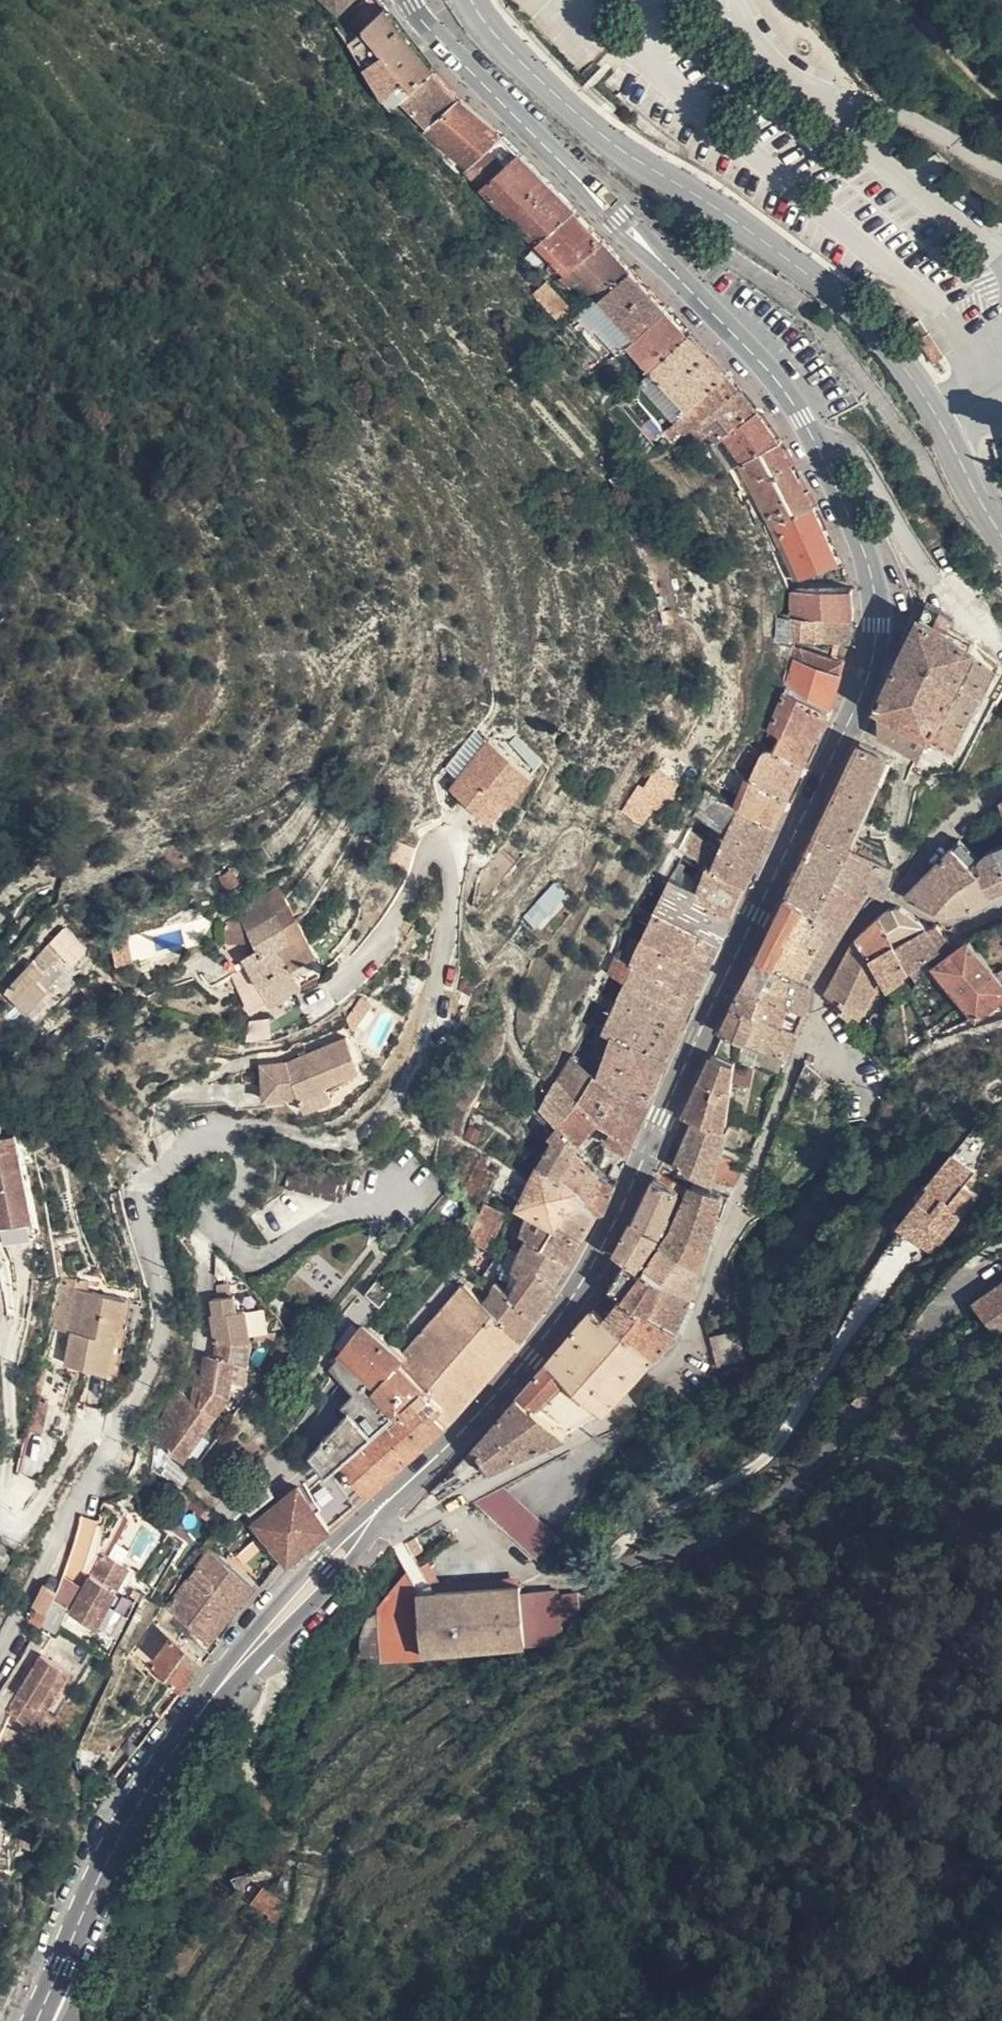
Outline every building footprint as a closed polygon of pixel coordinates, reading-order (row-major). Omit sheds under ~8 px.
[(338,11),(350,0),(328,0),(338,11)] [(428,75),(379,10),(372,0),(363,0),(331,31),(345,49),(366,83),(378,102),(389,112),(397,104),(428,75)] [(423,133),(457,101),(428,75),(397,104),(423,133)] [(467,171),(500,140),(498,137),(460,104),(457,101),(423,133),(422,134),(463,175),(467,171)] [(483,189),(516,156),(507,146),(500,140),(467,171),(483,189)] [(515,222),(548,190),(516,156),(483,189),(515,222)] [(537,247),(571,216),(548,190),(515,222),(537,247)] [(600,300),(628,277),(571,216),(537,247),(564,276),(560,279),(570,289),(584,277),(600,300)] [(631,343),(661,314),(628,277),(600,300),(631,343)] [(532,295),(556,319),(568,306),(545,282),(532,295)] [(651,379),(689,345),(661,314),(631,343),(623,349),(649,381),(651,379)] [(918,346),(926,338),(914,326),(906,334),(918,346)] [(671,402),(710,367),(689,345),(651,379),(671,402)] [(685,417),(725,383),(710,367),(671,402),(685,417)] [(681,438),(736,395),(725,383),(685,417),(672,428),(681,438)] [(681,438),(688,446),(702,436),(743,403),(736,395),(681,438)] [(702,436),(714,452),(757,419),(743,403),(702,436)] [(714,452),(730,475),(734,472),(739,469),(779,446),(757,419),(714,452)] [(779,446),(739,469),(767,527),(770,525),(810,508),(779,446)] [(767,527),(739,469),(734,472),(762,529),(767,527)] [(810,508),(770,525),(795,581),(835,564),(810,508)] [(767,527),(762,529),(787,584),(795,581),(770,525),(767,527)] [(856,584),(795,588),(794,613),(856,614),(856,584)] [(925,749),(937,729),(961,741),(1001,658),(1001,657),(980,640),(981,637),(954,623),(961,609),(932,596),(925,609),(882,698),(885,730),(925,749)] [(856,614),(794,613),(793,632),(852,636),(856,614)] [(780,742),(810,755),(815,744),(819,735),(822,729),(828,717),(832,708),(833,706),(834,704),(853,659),(816,643),(807,663),(800,660),(776,722),(786,727),(780,742)] [(495,778),(515,752),(494,727),(479,740),(483,745),(473,755),(468,750),(447,767),(473,797),(493,776),(495,778)] [(865,810),(892,750),(864,736),(820,829),(851,842),(865,810)] [(483,745),(479,740),(468,750),(473,755),(483,745)] [(759,770),(795,787),(810,755),(780,742),(778,741),(774,743),(773,743),(772,744),(769,747),(759,770)] [(531,769),(515,752),(495,778),(503,788),(506,791),(531,769)] [(662,793),(670,798),(677,784),(655,770),(648,783),(642,780),(636,791),(655,805),(662,793)] [(753,784),(789,800),(795,787),(759,770),(753,784)] [(476,801),(495,778),(493,776),(473,797),(476,801)] [(503,788),(495,778),(476,801),(481,806),(503,788)] [(698,802),(772,836),(779,821),(781,817),(745,801),(706,784),(698,802)] [(745,801),(781,817),(789,800),(753,784),(745,801)] [(636,791),(628,807),(647,817),(655,805),(636,791)] [(684,834),(757,868),(772,836),(698,802),(684,834)] [(851,842),(820,829),(760,953),(816,979),(842,937),(858,913),(875,884),(888,889),(897,862),(851,842)] [(674,873),(740,904),(757,868),(684,834),(668,870),(674,873)] [(973,843),(967,835),(959,843),(965,850),(973,843)] [(965,850),(959,843),(955,846),(914,892),(941,907),(954,895),(966,884),(988,863),(985,857),(973,843),(965,850)] [(985,857),(988,863),(966,884),(975,906),(995,894),(1001,892),(1001,844),(994,848),(989,852),(987,854),(985,857)] [(689,923),(723,939),(729,926),(740,904),(674,873),(658,908),(689,923)] [(558,880),(545,895),(556,907),(570,891),(558,880)] [(232,910),(240,925),(272,908),(282,902),(270,884),(232,910)] [(954,895),(962,908),(975,906),(966,884),(954,895)] [(556,907),(545,895),(531,912),(542,923),(556,907)] [(954,895),(941,907),(947,911),(962,908),(954,895)] [(283,925),(291,918),(282,902),(272,908),(283,925)] [(864,932),(878,960),(897,948),(910,938),(900,922),(913,911),(905,904),(902,904),(899,904),(896,905),(864,932)] [(295,988),(321,970),(295,925),(291,918),(283,925),(272,908),(240,925),(249,942),(243,945),(237,950),(245,963),(265,998),(291,982),(295,988)] [(645,934),(678,949),(689,923),(658,908),(652,919),(650,925),(645,934)] [(238,936),(243,945),(249,942),(240,925),(232,910),(223,919),(222,928),(223,933),(226,936),(238,936)] [(910,938),(931,924),(913,911),(900,922),(910,938)] [(897,948),(911,971),(952,941),(951,936),(942,922),(931,924),(910,938),(897,948)] [(678,949),(711,965),(723,939),(689,923),(678,949)] [(635,957),(701,986),(711,965),(678,949),(645,934),(635,957)] [(978,936),(944,961),(981,1014),(1001,999),(1001,971),(978,936)] [(845,966),(875,995),(884,976),(858,940),(857,942),(845,966)] [(39,1014),(83,970),(57,945),(14,991),(39,1014)] [(878,960),(892,989),(904,979),(903,977),(911,971),(897,948),(878,960)] [(626,971),(696,998),(701,986),(635,957),(622,951),(615,965),(626,971)] [(816,979),(760,953),(748,978),(812,1004),(816,979)] [(866,1015),(875,995),(845,966),(833,991),(860,1010),(866,1015)] [(649,1006),(684,1023),(691,1008),(696,998),(626,971),(619,991),(649,1006)] [(812,1004),(748,978),(738,1001),(762,1011),(802,1026),(812,1006),(812,1004)] [(629,1032),(671,1050),(674,1045),(677,1038),(642,1021),(649,1006),(619,991),(607,1025),(627,1037),(629,1032)] [(860,1010),(833,991),(830,998),(854,1017),(860,1010)] [(762,1011),(738,1001),(727,1026),(749,1035),(762,1011)] [(642,1021),(677,1038),(684,1023),(649,1006),(642,1021)] [(802,1026),(762,1011),(749,1035),(793,1052),(796,1045),(802,1026)] [(620,1054),(662,1074),(671,1050),(629,1032),(627,1037),(621,1050),(620,1054)] [(302,1059),(264,1058),(264,1073),(271,1074),(270,1090),(309,1090),(311,1090),(318,1103),(342,1091),(336,1078),(366,1063),(354,1034),(302,1059)] [(611,1076),(653,1096),(658,1084),(662,1074),(620,1054),(621,1050),(608,1044),(605,1049),(608,1051),(604,1058),(616,1064),(611,1076)] [(737,1053),(718,1047),(689,1111),(700,1116),(717,1117),(734,1119),(737,1053)] [(578,1049),(564,1070),(588,1091),(604,1116),(614,1121),(617,1122),(612,1131),(633,1142),(648,1107),(653,1096),(611,1076),(578,1049)] [(822,1080),(827,1073),(816,1064),(811,1070),(822,1080)] [(545,1115),(559,1127),(578,1143),(584,1137),(604,1116),(588,1091),(564,1070),(550,1090),(558,1096),(545,1115)] [(717,1117),(700,1116),(681,1159),(695,1169),(717,1117)] [(739,1121),(734,1119),(717,1117),(695,1169),(719,1179),(726,1160),(737,1126),(739,1121)] [(739,1119),(739,1121),(737,1126),(746,1130),(748,1122),(739,1119)] [(738,1151),(746,1130),(737,1126),(726,1160),(746,1166),(749,1155),(738,1151)] [(555,1134),(543,1159),(565,1176),(579,1149),(578,1143),(559,1127),(555,1134)] [(30,1222),(11,1134),(0,1137),(0,1228),(30,1222)] [(579,1149),(565,1176),(594,1198),(608,1174),(596,1163),(590,1158),(579,1149)] [(975,1195),(960,1185),(971,1170),(948,1154),(894,1231),(931,1257),(975,1195)] [(499,1171),(518,1181),(524,1166),(506,1155),(499,1171)] [(524,1226),(530,1229),(545,1237),(575,1253),(603,1207),(593,1199),(594,1198),(565,1176),(543,1159),(522,1200),(533,1206),(524,1226)] [(599,1160),(596,1163),(608,1174),(612,1169),(599,1160)] [(739,1185),(748,1167),(746,1166),(726,1160),(719,1179),(739,1185)] [(663,1169),(661,1174),(686,1186),(689,1180),(663,1169)] [(490,1186),(511,1196),(518,1181),(499,1171),(490,1186)] [(603,1207),(610,1207),(622,1181),(608,1174),(594,1198),(593,1199),(603,1207)] [(686,1186),(661,1174),(642,1215),(666,1227),(686,1186)] [(699,1182),(690,1178),(689,1180),(686,1186),(695,1190),(699,1182)] [(667,1240),(706,1266),(727,1193),(699,1182),(695,1190),(686,1212),(679,1223),(673,1232),(667,1240)] [(666,1227),(642,1215),(640,1214),(623,1247),(645,1259),(666,1227)] [(0,1228),(0,1243),(33,1235),(30,1222),(0,1228)] [(514,1271),(552,1301),(559,1290),(566,1279),(561,1275),(563,1273),(536,1255),(545,1237),(530,1229),(519,1250),(514,1271)] [(536,1255),(563,1273),(567,1266),(575,1253),(545,1237),(536,1255)] [(651,1262),(699,1290),(706,1266),(667,1240),(651,1262)] [(632,1286),(686,1321),(688,1322),(702,1292),(699,1290),(651,1262),(649,1264),(631,1256),(621,1278),(632,1286)] [(961,1281),(975,1312),(1001,1300),(1001,1260),(961,1281)] [(566,1279),(572,1270),(567,1266),(563,1273),(561,1275),(566,1279)] [(488,1296),(528,1331),(537,1321),(552,1301),(514,1271),(512,1285),(499,1276),(488,1296)] [(78,1282),(47,1281),(46,1322),(63,1322),(64,1334),(72,1334),(78,1335),(78,1290),(78,1282)] [(412,1366),(458,1410),(528,1331),(488,1296),(480,1290),(474,1286),(468,1281),(409,1349),(420,1358),(412,1366)] [(613,1311),(665,1350),(683,1331),(681,1330),(686,1321),(632,1286),(626,1293),(615,1309),(613,1311)] [(118,1290),(78,1290),(78,1335),(72,1334),(71,1368),(118,1370),(118,1290)] [(202,1405),(178,1386),(168,1405),(163,1420),(160,1445),(182,1461),(205,1429),(194,1419),(202,1407),(214,1418),(230,1399),(236,1365),(248,1365),(252,1341),(249,1310),(241,1311),(238,1297),(218,1299),(219,1315),(216,1316),(219,1346),(219,1356),(210,1359),(202,1405)] [(598,1306),(583,1323),(644,1369),(646,1371),(665,1350),(613,1311),(610,1315),(601,1308),(598,1306)] [(254,1519),(292,1555),(358,1501),(458,1410),(412,1366),(420,1358),(409,1349),(407,1348),(371,1317),(340,1359),(371,1389),(354,1405),(314,1449),(323,1460),(254,1519)] [(644,1369),(583,1323),(531,1382),(572,1428),(607,1406),(644,1369)] [(743,1331),(719,1337),(725,1365),(748,1360),(743,1331)] [(572,1428),(531,1382),(503,1415),(437,1488),(444,1493),(523,1451),(572,1428)] [(205,1429),(214,1418),(202,1407),(194,1419),(205,1429)] [(246,1474),(222,1499),(233,1513),(248,1501),(252,1507),(277,1489),(259,1465),(246,1474)] [(474,1503),(537,1556),(555,1535),(500,1489),(474,1503)] [(242,1566),(260,1548),(246,1535),(228,1553),(242,1566)] [(408,1559),(427,1547),(419,1535),(400,1546),(408,1559)] [(187,1642),(206,1658),(218,1644),(210,1635),(252,1580),(208,1544),(166,1602),(198,1627),(187,1642)] [(100,1631),(129,1572),(100,1557),(83,1590),(78,1587),(71,1601),(77,1605),(72,1618),(100,1631)] [(409,1572),(405,1570),(373,1600),(413,1603),(409,1572)] [(433,1581),(409,1572),(413,1603),(430,1608),(450,1610),(514,1609),(529,1608),(541,1604),(553,1596),(535,1595),(517,1596),(518,1601),(433,1592),(433,1581)] [(514,1583),(433,1581),(433,1592),(518,1601),(517,1596),(514,1583)] [(413,1603),(415,1647),(417,1647),(539,1646),(550,1641),(552,1637),(553,1630),(553,1597),(553,1596),(541,1604),(529,1608),(514,1609),(450,1610),(430,1608),(413,1603)] [(553,1597),(553,1630),(562,1632),(570,1626),(571,1601),(553,1597)] [(413,1603),(373,1600),(376,1649),(415,1647),(413,1603)] [(131,1647),(148,1661),(167,1633),(151,1621),(131,1647)] [(144,1666),(182,1693),(206,1658),(187,1642),(184,1646),(167,1633),(148,1661),(144,1666)] [(39,1731),(52,1710),(74,1675),(43,1656),(8,1714),(39,1731)] [(63,1717),(52,1710),(39,1731),(49,1739),(63,1717)] [(259,1882),(249,1897),(272,1913),(282,1898),(259,1882)]
